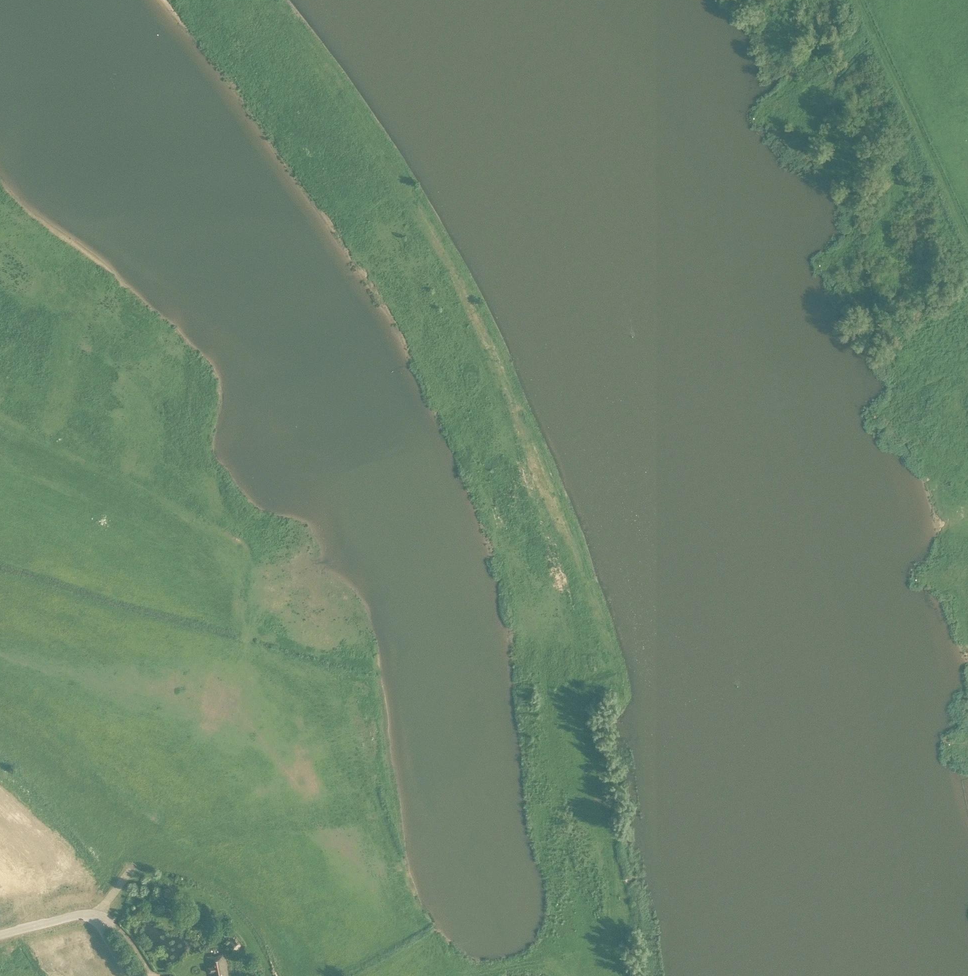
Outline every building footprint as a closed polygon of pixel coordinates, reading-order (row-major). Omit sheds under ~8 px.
[(228,946),(232,950),(238,949),(240,943),(236,938),(230,940),(228,946)] [(224,955),(207,958),(210,975),(228,975),(224,955)]
